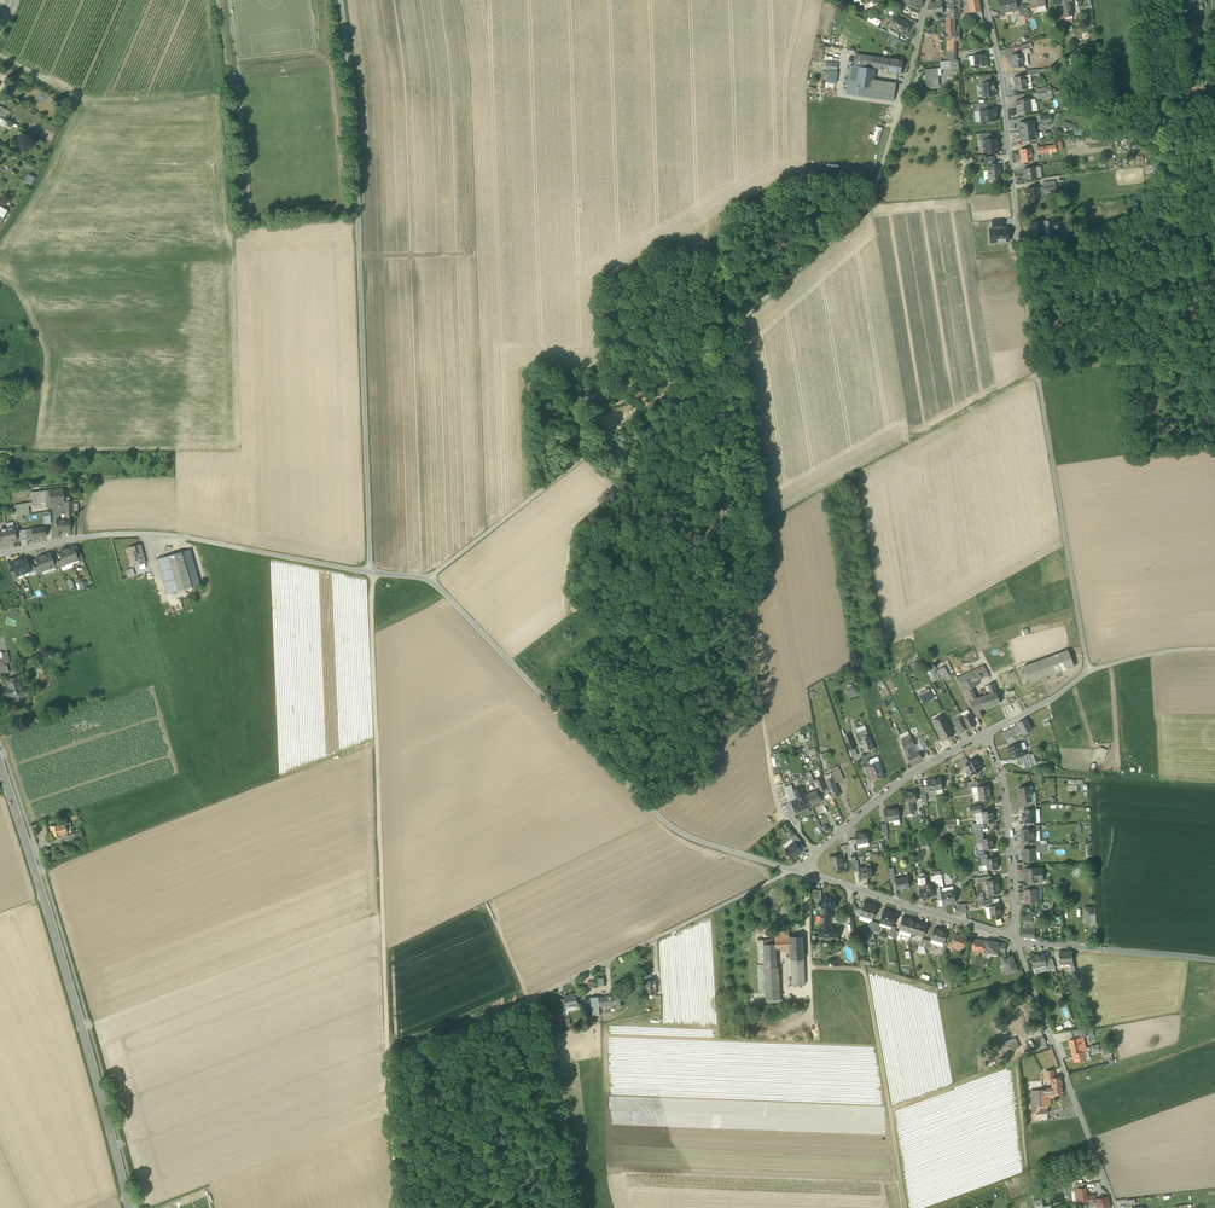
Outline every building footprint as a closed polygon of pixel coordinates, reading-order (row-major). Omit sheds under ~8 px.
[(920,9),(924,0),(911,0),(909,4),(920,9)] [(947,9),(960,9),(960,6),(960,0),(947,0),(947,9)] [(968,1),(965,2),(965,0),(960,0),(960,6),(963,6),(965,14),(968,13),(970,13),(968,1)] [(968,1),(970,13),(981,10),(979,0),(967,0),(968,1)] [(1002,12),(1007,11),(1007,10),(1016,9),(1015,0),(999,0),(1000,5),(1002,12)] [(927,9),(926,17),(943,14),(941,1),(931,3),(929,3),(927,9)] [(1002,12),(1000,5),(991,7),(993,18),(1002,16),(1002,12)] [(1070,5),(1069,5),(1063,7),(1065,16),(1072,15),(1070,5)] [(954,18),(960,18),(960,15),(960,9),(947,9),(947,17),(947,18),(954,18)] [(969,18),(969,19),(982,17),(981,10),(970,13),(968,13),(969,18)] [(887,24),(889,25),(891,26),(896,17),(893,16),(892,16),(890,16),(888,19),(889,21),(887,24)] [(899,19),(896,17),(891,26),(889,25),(890,26),(898,30),(906,34),(911,25),(906,22),(905,21),(901,19),(899,19)] [(947,32),(947,40),(955,41),(959,41),(960,28),(954,27),(954,18),(947,18),(947,17),(946,17),(946,32),(947,32)] [(1024,35),(1020,39),(1024,43),(1028,39),(1024,35)] [(955,60),(955,41),(947,40),(946,60),(955,60)] [(855,54),(854,66),(860,67),(871,68),(871,67),(873,56),(855,54)] [(1012,61),(1013,67),(1024,66),(1023,65),(1022,55),(1022,54),(1012,55),(1013,61),(1012,61)] [(986,55),(975,56),(975,60),(975,65),(987,64),(986,55)] [(889,59),(873,56),(871,67),(884,69),(887,70),(889,59)] [(889,59),(887,70),(887,72),(900,74),(902,60),(889,58),(889,59)] [(958,60),(950,61),(950,69),(958,68),(958,60)] [(941,68),(941,69),(950,69),(950,61),(940,62),(940,68),(941,68)] [(826,69),(836,71),(838,64),(827,62),(826,69)] [(896,83),(872,80),(871,88),(858,87),(860,67),(854,66),(850,65),(846,94),(893,101),(896,83)] [(871,68),(860,67),(858,87),(871,88),(872,80),(873,74),(874,74),(874,71),(873,71),(874,69),(871,68)] [(926,70),(927,87),(939,86),(938,80),(937,74),(941,74),(941,69),(941,68),(940,68),(926,70)] [(827,82),(835,83),(837,72),(828,71),(827,82)] [(980,84),(982,83),(991,82),(990,75),(979,76),(980,84)] [(1015,82),(1016,90),(1027,89),(1025,76),(1014,77),(1015,82)] [(983,96),(994,95),(994,89),(994,86),(993,86),(993,82),(991,82),(982,83),(982,84),(983,96)] [(1036,93),(1037,100),(1047,98),(1046,91),(1036,93)] [(1019,113),(1021,114),(1023,114),(1024,113),(1032,112),(1031,106),(1030,106),(1029,102),(1030,102),(1030,101),(1030,100),(1030,99),(1029,99),(1024,99),(1023,100),(1023,101),(1016,102),(1017,109),(1019,110),(1019,113)] [(1035,99),(1030,100),(1030,101),(1030,102),(1029,102),(1030,106),(1031,106),(1032,112),(1038,111),(1037,102),(1035,102),(1035,99)] [(976,104),(976,111),(981,111),(987,110),(987,103),(976,104)] [(981,111),(981,122),(997,120),(996,115),(996,109),(987,110),(981,111)] [(1040,115),(1041,124),(1052,122),(1051,114),(1040,115)] [(1019,123),(1022,141),(1029,140),(1036,139),(1036,138),(1037,138),(1039,137),(1038,133),(1036,132),(1035,132),(1034,121),(1019,123)] [(882,128),(876,126),(873,140),(878,142),(882,128)] [(984,147),(984,153),(999,151),(998,138),(991,139),(983,139),(983,140),(984,147)] [(1021,150),(1022,162),(1033,161),(1032,154),(1038,153),(1037,148),(1031,149),(1031,148),(1030,149),(1021,150)] [(988,165),(989,179),(1002,178),(1001,172),(1000,172),(999,164),(988,165)] [(1024,169),(1025,179),(1037,177),(1035,168),(1024,169)] [(35,178),(29,174),(25,181),(31,185),(35,178)] [(1027,196),(1028,201),(1039,200),(1037,187),(1027,188),(1028,196),(1027,196)] [(991,220),(992,226),(996,226),(996,228),(1003,228),(1002,219),(991,220)] [(1032,228),(1034,236),(1044,234),(1042,221),(1030,222),(1031,228),(1032,228)] [(992,230),(990,230),(990,236),(993,235),(993,242),(1009,241),(1008,233),(1007,233),(1007,227),(1003,228),(996,228),(996,226),(992,226),(992,230)] [(1060,228),(1061,237),(1063,237),(1070,236),(1068,227),(1060,228)] [(604,420),(608,425),(613,420),(609,415),(604,420)] [(55,502),(55,503),(64,502),(63,489),(49,490),(50,502),(51,503),(55,502)] [(40,491),(41,505),(47,504),(47,503),(50,502),(49,490),(45,490),(45,491),(40,491)] [(32,502),(32,505),(41,505),(40,491),(31,492),(32,502)] [(14,505),(15,511),(28,508),(28,506),(27,503),(14,505)] [(70,520),(65,520),(57,520),(57,530),(63,530),(63,531),(70,531),(70,520)] [(14,527),(7,528),(10,542),(17,540),(15,533),(14,527)] [(45,527),(31,529),(32,538),(46,536),(45,527)] [(10,542),(7,528),(0,529),(0,530),(1,535),(2,542),(2,543),(10,542)] [(131,556),(134,566),(145,562),(140,544),(130,547),(133,555),(131,556)] [(73,546),(66,549),(71,562),(78,560),(76,554),(73,546)] [(65,565),(71,562),(66,549),(59,551),(62,559),(65,565)] [(189,549),(181,552),(191,587),(199,585),(189,549)] [(167,594),(191,587),(181,552),(157,559),(167,594)] [(49,553),(43,555),(48,569),(54,566),(55,566),(53,560),(49,553)] [(42,571),(48,569),(43,555),(36,558),(39,566),(41,571),(42,571)] [(25,557),(19,560),(24,574),(31,571),(29,565),(25,557)] [(17,576),(24,574),(19,560),(12,563),(15,571),(17,576)] [(125,571),(127,578),(134,576),(133,569),(125,571)] [(10,572),(14,582),(19,581),(17,576),(15,571),(10,572)] [(67,580),(70,590),(75,589),(72,578),(67,580)] [(1023,666),(1029,683),(1074,666),(1068,649),(1023,666)] [(9,672),(7,665),(0,667),(0,676),(9,672)] [(983,665),(971,671),(973,675),(979,672),(982,678),(989,675),(983,665)] [(944,666),(937,670),(942,680),(950,676),(944,666)] [(957,678),(964,691),(968,689),(972,688),(978,685),(976,681),(982,678),(979,672),(973,675),(971,671),(957,678)] [(24,694),(25,693),(26,692),(26,691),(26,690),(26,689),(25,689),(24,688),(23,688),(22,689),(18,676),(6,680),(8,688),(4,689),(6,697),(11,695),(12,699),(24,695),(24,694)] [(990,690),(991,693),(996,691),(993,683),(988,685),(990,690)] [(918,694),(920,697),(930,691),(929,688),(918,694)] [(973,699),(977,698),(972,688),(968,689),(973,699)] [(968,689),(964,691),(968,700),(973,699),(968,689)] [(920,697),(923,703),(934,697),(930,691),(920,697)] [(968,700),(974,711),(979,710),(980,709),(1000,703),(996,691),(991,693),(988,694),(977,698),(973,699),(968,700)] [(962,716),(962,717),(970,713),(967,709),(960,713),(962,716)] [(979,710),(974,711),(978,719),(982,717),(979,710)] [(952,716),(954,720),(962,716),(960,713),(959,712),(952,716)] [(970,713),(962,717),(968,728),(968,729),(975,725),(976,725),(973,719),(970,713)] [(943,729),(948,737),(953,734),(944,716),(939,719),(938,718),(934,720),(933,722),(938,732),(943,729)] [(961,731),(968,728),(962,717),(962,716),(954,720),(957,725),(960,731),(961,731)] [(1026,719),(1017,723),(1023,734),(1032,730),(1026,719)] [(856,728),(857,733),(866,730),(865,725),(856,728)] [(1016,725),(1009,729),(1013,736),(1020,732),(1016,725)] [(938,732),(943,740),(948,737),(943,729),(938,732)] [(1006,739),(1013,736),(1009,729),(1002,732),(1006,739)] [(857,733),(865,752),(874,748),(866,730),(857,733)] [(844,736),(850,750),(855,748),(850,734),(844,736)] [(901,743),(905,749),(915,745),(909,734),(901,738),(903,742),(901,743)] [(924,748),(928,746),(923,735),(919,738),(921,743),(924,748)] [(918,751),(924,748),(921,743),(915,746),(918,751)] [(1011,759),(1019,756),(1025,754),(1024,750),(1023,749),(1022,750),(1020,743),(1007,747),(1011,759)] [(915,746),(915,745),(905,749),(912,763),(922,758),(918,751),(915,746)] [(1104,758),(1107,750),(1099,747),(1096,755),(1104,758)] [(1029,753),(1025,754),(1019,756),(1021,763),(1024,762),(1025,767),(1029,765),(1033,764),(1032,764),(1029,754),(1029,753)] [(869,761),(871,766),(878,763),(881,769),(883,769),(879,758),(875,757),(872,759),(869,761)] [(970,771),(972,775),(981,770),(978,763),(978,762),(976,758),(969,761),(966,763),(967,765),(970,771)] [(959,764),(962,768),(967,765),(966,763),(969,761),(968,759),(959,764)] [(871,775),(872,780),(877,778),(879,779),(881,778),(882,777),(882,776),(883,776),(881,769),(878,763),(871,766),(868,767),(869,770),(868,771),(869,772),(870,773),(871,775)] [(833,778),(835,783),(844,779),(839,769),(839,770),(837,766),(830,769),(831,772),(830,773),(830,774),(832,778),(833,778)] [(805,773),(809,783),(814,781),(810,771),(805,773)] [(927,780),(929,790),(943,788),(941,777),(935,778),(935,779),(927,780)] [(816,780),(821,791),(826,789),(820,778),(816,780)] [(826,781),(833,798),(840,795),(835,783),(833,778),(832,778),(826,781)] [(965,784),(966,791),(972,790),(978,789),(978,787),(983,786),(982,781),(965,784)] [(788,793),(794,790),(790,782),(785,784),(788,793)] [(978,789),(980,800),(990,798),(989,790),(990,790),(989,785),(983,786),(978,787),(978,789)] [(1018,788),(1020,802),(1024,802),(1031,801),(1029,786),(1018,788)] [(794,790),(797,799),(806,796),(802,787),(794,790)] [(794,790),(788,793),(792,801),(797,799),(794,790)] [(816,791),(807,795),(811,806),(821,801),(816,791)] [(905,803),(905,802),(911,802),(916,801),(915,791),(909,791),(909,792),(904,793),(905,803)] [(796,813),(811,806),(807,795),(806,796),(797,799),(792,801),(792,802),(796,812),(796,813)] [(1031,801),(1024,802),(1024,810),(1034,809),(1037,809),(1036,805),(1036,800),(1031,801)] [(792,802),(786,804),(792,814),(796,812),(792,802)] [(788,816),(792,814),(786,804),(781,806),(788,816)] [(982,811),(981,805),(969,807),(970,813),(976,812),(982,811)] [(884,809),(885,821),(899,819),(898,808),(889,809),(889,808),(884,809)] [(1024,818),(1025,822),(1026,822),(1033,821),(1035,821),(1034,809),(1024,810),(1024,814),(1023,814),(1023,818),(1024,818)] [(984,823),(994,821),(993,816),(992,810),(982,811),(984,823)] [(978,824),(984,823),(982,811),(976,812),(977,822),(978,824)] [(50,826),(52,836),(67,833),(64,823),(59,824),(50,826)] [(1022,834),(1022,842),(1031,841),(1034,841),(1034,831),(1034,829),(1030,829),(1022,830),(1022,831),(1021,831),(1021,833),(1022,834)] [(856,839),(857,844),(869,842),(867,831),(855,833),(856,839)] [(794,842),(798,846),(802,842),(795,834),(791,838),(794,842)] [(983,842),(984,849),(987,849),(994,848),(993,842),(992,842),(992,837),(983,838),(982,838),(983,842)] [(850,851),(850,849),(855,849),(854,846),(853,839),(849,840),(849,844),(840,846),(841,853),(850,851)] [(785,850),(792,858),(795,855),(795,856),(798,853),(801,850),(798,846),(794,842),(785,850)] [(1032,860),(1033,861),(1035,861),(1036,860),(1036,858),(1035,857),(1035,849),(1035,848),(1023,849),(1023,860),(1032,860)] [(831,857),(833,870),(844,868),(842,855),(831,857)] [(986,859),(988,870),(998,868),(996,857),(990,858),(986,859)] [(859,873),(860,878),(872,876),(870,866),(858,868),(859,873)] [(1025,868),(1026,881),(1027,881),(1041,880),(1041,868),(1025,868)] [(919,882),(920,886),(930,885),(929,883),(928,883),(927,883),(926,875),(922,872),(919,872),(917,875),(918,882),(919,882)] [(940,888),(944,888),(944,887),(943,887),(941,874),(934,875),(936,888),(940,888)] [(980,877),(981,884),(987,883),(987,881),(992,880),(991,876),(980,877)] [(896,885),(897,889),(910,887),(908,877),(895,879),(896,885)] [(987,883),(989,895),(1000,893),(998,885),(999,885),(998,879),(992,880),(987,881),(987,883)] [(932,884),(930,885),(920,886),(919,886),(921,895),(921,897),(934,895),(932,884)] [(811,898),(821,899),(822,890),(812,889),(811,898)] [(1031,903),(1032,905),(1036,905),(1038,903),(1037,900),(1036,889),(1031,889),(1025,889),(1025,890),(1025,898),(1024,899),(1024,902),(1025,903),(1031,902),(1031,903)] [(954,890),(941,892),(940,892),(942,900),(942,904),(956,902),(954,890)] [(826,895),(823,895),(821,907),(822,907),(830,908),(835,908),(835,898),(826,897),(826,895)] [(978,907),(994,904),(994,899),(977,901),(978,907)] [(860,914),(873,918),(877,906),(864,902),(862,909),(860,914)] [(990,906),(991,918),(1001,916),(1001,910),(1000,910),(999,905),(995,906),(990,906)] [(830,908),(822,907),(821,916),(821,922),(821,926),(830,926),(831,923),(831,916),(831,913),(829,913),(830,908)] [(880,922),(892,925),(896,914),(884,910),(880,922)] [(872,921),(873,918),(860,914),(859,916),(858,920),(869,923),(870,921),(872,921)] [(1029,926),(1032,926),(1032,916),(1028,916),(1024,915),(1023,925),(1029,926)] [(900,929),(912,932),(915,922),(908,920),(908,919),(902,917),(899,928),(900,929)] [(879,923),(876,922),(872,921),(870,921),(869,923),(867,929),(873,931),(878,932),(880,926),(881,924),(879,923)] [(912,932),(924,936),(927,926),(920,924),(920,923),(915,922),(912,932)] [(821,926),(820,926),(819,939),(828,939),(828,941),(838,942),(839,927),(830,926),(821,926)] [(931,938),(931,939),(943,942),(947,932),(940,930),(935,928),(931,938)] [(900,929),(899,931),(899,933),(911,937),(912,932),(900,929)] [(1034,930),(1033,930),(1029,929),(1023,929),(1022,936),(1034,937),(1034,930)] [(886,934),(880,932),(878,938),(884,940),(886,934)] [(954,948),(960,950),(961,948),(963,948),(966,938),(955,934),(951,945),(954,946),(954,948)] [(791,950),(791,959),(803,959),(802,936),(793,936),(793,938),(790,938),(791,950)] [(781,948),(781,950),(791,950),(790,938),(789,938),(776,939),(776,944),(776,949),(781,948)] [(983,952),(984,952),(985,941),(973,939),(972,951),(983,952)] [(985,941),(984,952),(998,954),(998,951),(999,943),(999,942),(985,941)] [(776,944),(763,945),(764,964),(764,968),(777,968),(777,967),(776,949),(776,944)] [(924,947),(919,945),(917,953),(922,954),(927,953),(924,947)] [(1060,963),(1069,963),(1072,963),(1072,962),(1072,952),(1059,952),(1060,963)] [(1031,955),(1034,968),(1038,967),(1038,968),(1042,967),(1042,966),(1046,965),(1045,960),(1044,953),(1039,954),(1039,955),(1036,955),(1031,955)] [(1002,960),(1007,974),(1017,970),(1012,956),(1002,960)] [(791,959),(792,985),(804,985),(803,959),(791,959)] [(1046,965),(1047,969),(1055,968),(1052,959),(1045,960),(1046,965)] [(764,968),(764,964),(759,964),(757,964),(759,993),(765,993),(764,976),(765,976),(764,968)] [(764,968),(765,976),(779,975),(779,967),(777,967),(777,968),(764,968)] [(781,999),(779,975),(765,976),(764,976),(765,993),(766,1000),(781,999)] [(645,982),(646,994),(656,994),(655,980),(649,980),(649,982),(645,982)] [(573,1005),(574,1007),(579,1006),(578,1004),(576,993),(572,994),(572,993),(569,994),(569,995),(564,996),(565,999),(566,1006),(567,1007),(573,1005)] [(606,1005),(609,1005),(613,1005),(614,1005),(615,1005),(616,1005),(615,999),(615,995),(605,996),(605,998),(599,998),(599,1009),(606,1009),(606,1005)] [(598,997),(595,997),(595,1002),(591,1002),(593,1015),(600,1015),(599,1009),(599,998),(598,997)] [(589,1017),(586,1017),(588,1026),(596,1024),(594,1016),(589,1017)] [(1072,1031),(1073,1039),(1082,1037),(1081,1029),(1072,1031)] [(1038,1047),(1040,1050),(1048,1047),(1043,1035),(1040,1037),(1041,1038),(1037,1040),(1040,1047),(1038,1047)] [(1009,1040),(1015,1054),(1021,1052),(1015,1037),(1009,1040)] [(1082,1037),(1073,1039),(1070,1040),(1073,1053),(1084,1051),(1085,1051),(1086,1050),(1085,1047),(1083,1037),(1082,1037)] [(1031,1053),(1039,1050),(1036,1044),(1034,1045),(1031,1039),(1025,1044),(1031,1053)] [(1073,1053),(1074,1062),(1085,1059),(1084,1051),(1073,1053)] [(1051,1078),(1054,1078),(1053,1070),(1045,1071),(1046,1079),(1051,1079),(1051,1078)] [(1049,1096),(1049,1097),(1054,1097),(1053,1095),(1063,1094),(1061,1077),(1054,1078),(1051,1078),(1051,1079),(1052,1087),(1047,1088),(1047,1089),(1048,1096),(1049,1096)] [(1031,1091),(1034,1114),(1048,1113),(1047,1106),(1047,1101),(1050,1101),(1049,1097),(1049,1096),(1048,1096),(1047,1089),(1031,1091)] [(1077,1202),(1086,1201),(1086,1196),(1085,1188),(1076,1189),(1077,1202)] [(1094,1196),(1086,1196),(1086,1201),(1089,1201),(1090,1202),(1091,1205),(1096,1204),(1095,1199),(1094,1196)] [(1102,1198),(1095,1199),(1096,1204),(1097,1207),(1104,1206),(1102,1198)] [(1035,1207),(1050,1207),(1050,1205),(1043,1207),(1042,1199),(1034,1200),(1035,1207)]
